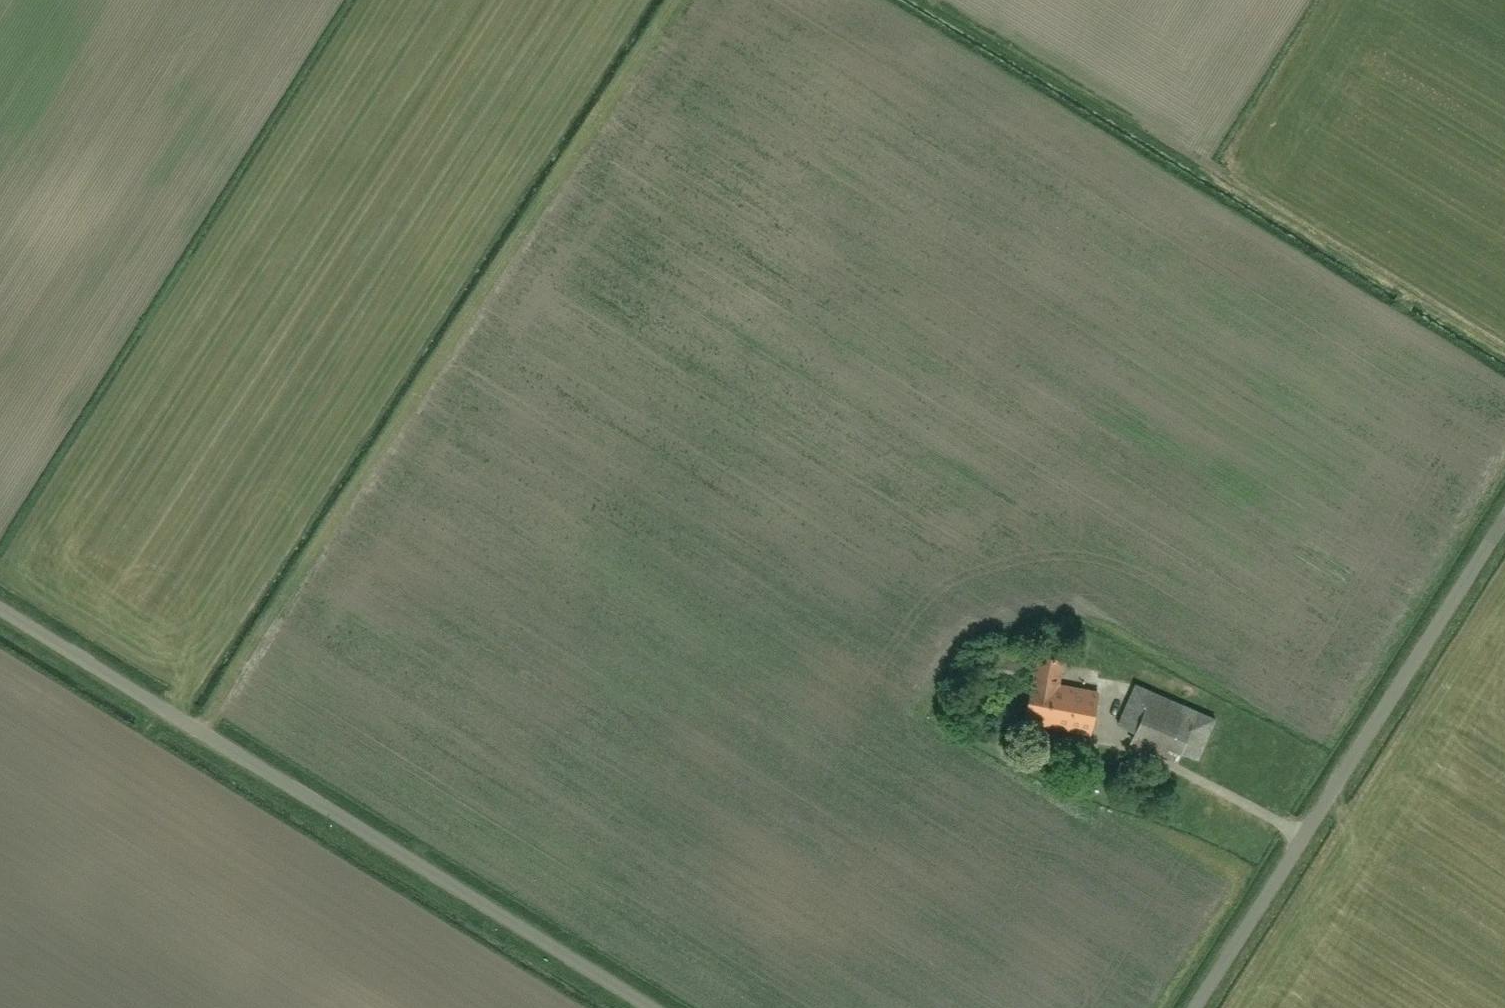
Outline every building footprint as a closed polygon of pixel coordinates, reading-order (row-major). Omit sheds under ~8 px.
[(1020,678),(1026,653),(998,646),(992,672),(1020,678)] [(1026,722),(1069,730),(1092,735),(1100,692),(1077,688),(1058,684),(1063,659),(1041,655),(1036,680),(1034,679),(1026,722)] [(1198,759),(1216,719),(1136,684),(1119,724),(1198,759)]
